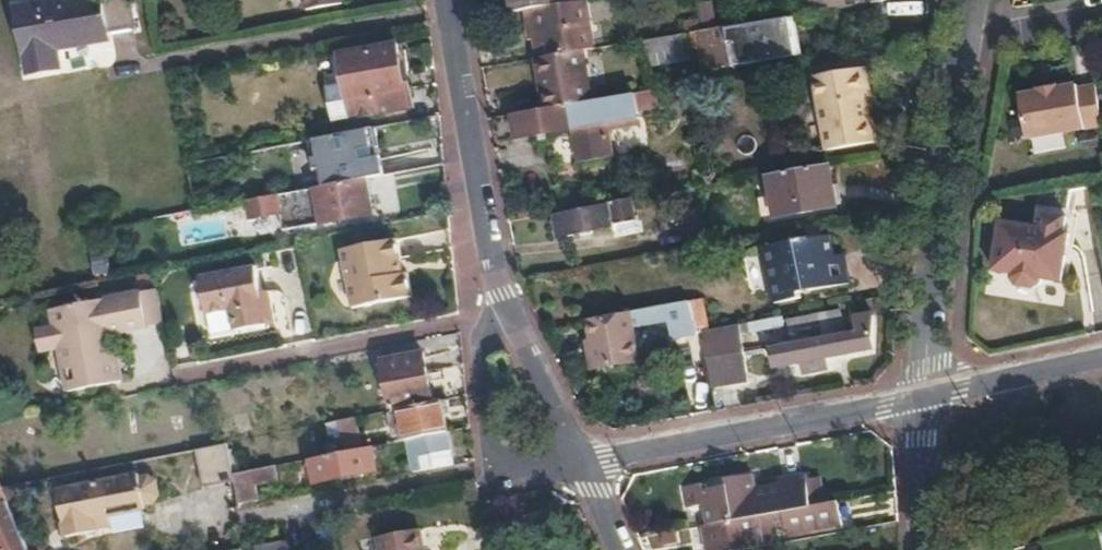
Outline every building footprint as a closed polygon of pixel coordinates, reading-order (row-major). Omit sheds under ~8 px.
[(27,2),(40,74),(76,69),(72,47),(123,38),(122,34),(134,33),(128,0),(41,0),(27,2)] [(343,5),(342,0),(306,0),(308,10),(343,5)] [(514,13),(536,9),(559,5),(558,0),(512,0),(514,13)] [(559,5),(536,9),(539,26),(547,32),(547,38),(549,56),(568,53),(603,47),(595,0),(592,0),(559,5)] [(909,0),(884,0),(869,3),(872,22),(911,16),(909,0)] [(723,27),(706,30),(708,46),(699,47),(700,60),(728,55),(730,64),(773,57),(767,23),(724,30),(723,27)] [(547,32),(539,26),(541,39),(547,38),(547,32)] [(329,122),(412,107),(405,71),(401,71),(397,45),(338,56),(343,82),(322,86),(329,122)] [(534,91),(530,91),(525,92),(528,112),(576,104),(568,53),(549,56),(537,58),(542,88),(534,91)] [(537,58),(525,61),(530,91),(534,91),(542,88),(537,58)] [(864,97),(871,95),(875,95),(871,67),(816,77),(828,148),(883,138),(879,116),(874,117),(867,118),(864,97)] [(1101,121),(1101,115),(1096,80),(1080,84),(1079,79),(1060,83),(1058,78),(1039,81),(1039,86),(1020,90),(1028,134),(1101,121)] [(528,112),(511,115),(516,138),(571,129),(577,164),(610,158),(606,133),(639,126),(634,93),(576,104),(528,112)] [(874,117),(871,95),(864,97),(867,118),(874,117)] [(387,159),(382,127),(340,135),(346,167),(387,159)] [(324,138),(287,145),(288,152),(295,150),(298,161),(327,155),(324,138)] [(836,206),(830,164),(769,176),(775,216),(836,206)] [(373,215),(366,179),(312,189),(318,225),(373,215)] [(277,196),(241,203),(245,224),(281,217),(277,196)] [(632,200),(608,204),(608,206),(558,215),(561,234),(635,221),(632,200)] [(1059,247),(1066,247),(1067,236),(1062,235),(1064,218),(1039,216),(1036,231),(1000,226),(994,273),(1011,277),(1011,280),(1018,289),(1032,291),(1041,285),(1042,282),(1060,284),(1064,259),(1057,258),(1059,247)] [(342,263),(397,252),(395,241),(340,251),(342,263)] [(802,262),(799,242),(731,254),(742,308),(769,303),(768,299),(815,289),(810,260),(802,262)] [(1064,259),(1066,247),(1059,247),(1057,258),(1064,259)] [(402,276),(397,252),(342,263),(348,292),(408,280),(407,275),(402,276)] [(197,279),(199,291),(256,280),(253,268),(197,279)] [(229,311),(229,315),(269,307),(266,290),(259,292),(256,280),(199,291),(204,316),(229,311)] [(411,297),(408,280),(348,292),(352,309),(411,297)] [(157,299),(155,289),(138,292),(140,302),(157,299)] [(49,309),(51,319),(140,302),(138,292),(85,302),(84,299),(65,302),(65,306),(49,309)] [(161,324),(157,299),(140,302),(146,327),(161,324)] [(690,299),(587,318),(590,337),(584,337),(590,367),(635,359),(629,322),(660,316),(660,319),(675,318),(679,334),(696,330),(690,299)] [(140,302),(51,319),(52,327),(63,335),(57,347),(57,349),(105,339),(108,333),(146,327),(140,302)] [(269,307),(229,315),(233,332),(273,324),(269,307)] [(754,350),(748,321),(702,329),(707,359),(754,350)] [(857,332),(855,321),(839,324),(841,335),(857,332)] [(63,335),(52,327),(34,329),(38,351),(57,347),(63,335)] [(860,350),(857,332),(841,335),(779,346),(783,365),(803,361),(805,370),(823,366),(822,357),(860,350)] [(105,339),(57,349),(63,378),(114,368),(111,355),(100,346),(105,339)] [(754,350),(707,359),(712,386),(759,377),(754,350)] [(428,400),(420,354),(379,361),(388,408),(428,400)] [(114,368),(63,378),(65,390),(117,380),(114,368)] [(447,399),(399,408),(405,440),(446,432),(441,406),(448,405),(447,399)] [(358,417),(330,423),(334,448),(362,443),(358,417)] [(451,464),(446,432),(405,440),(410,472),(451,464)] [(224,442),(194,448),(201,487),(232,482),(230,473),(224,442)] [(373,469),(369,447),(310,458),(314,479),(373,469)] [(230,473),(232,482),(237,507),(251,504),(248,487),(275,480),(273,465),(230,473)] [(760,514),(809,506),(803,474),(777,478),(777,482),(752,487),(749,472),(723,475),(724,482),(685,488),(688,502),(700,501),(704,523),(749,516),(760,514)] [(53,491),(62,541),(94,535),(89,512),(105,509),(141,501),(141,499),(146,498),(151,491),(149,481),(144,479),(138,480),(137,475),(53,491)] [(0,487),(0,490),(6,503),(18,501),(15,484),(0,487)] [(25,549),(18,533),(6,503),(0,490),(0,549),(26,549),(25,549)] [(829,504),(760,515),(763,537),(832,525),(829,504)] [(94,535),(110,532),(105,509),(89,512),(94,535)] [(760,515),(760,514),(749,516),(755,546),(765,544),(763,537),(760,515)] [(704,523),(702,524),(707,549),(734,549),(755,546),(749,516),(704,523)] [(416,529),(377,536),(379,549),(420,549),(416,529)] [(287,538),(286,539),(251,545),(252,549),(290,549),(287,538)]
